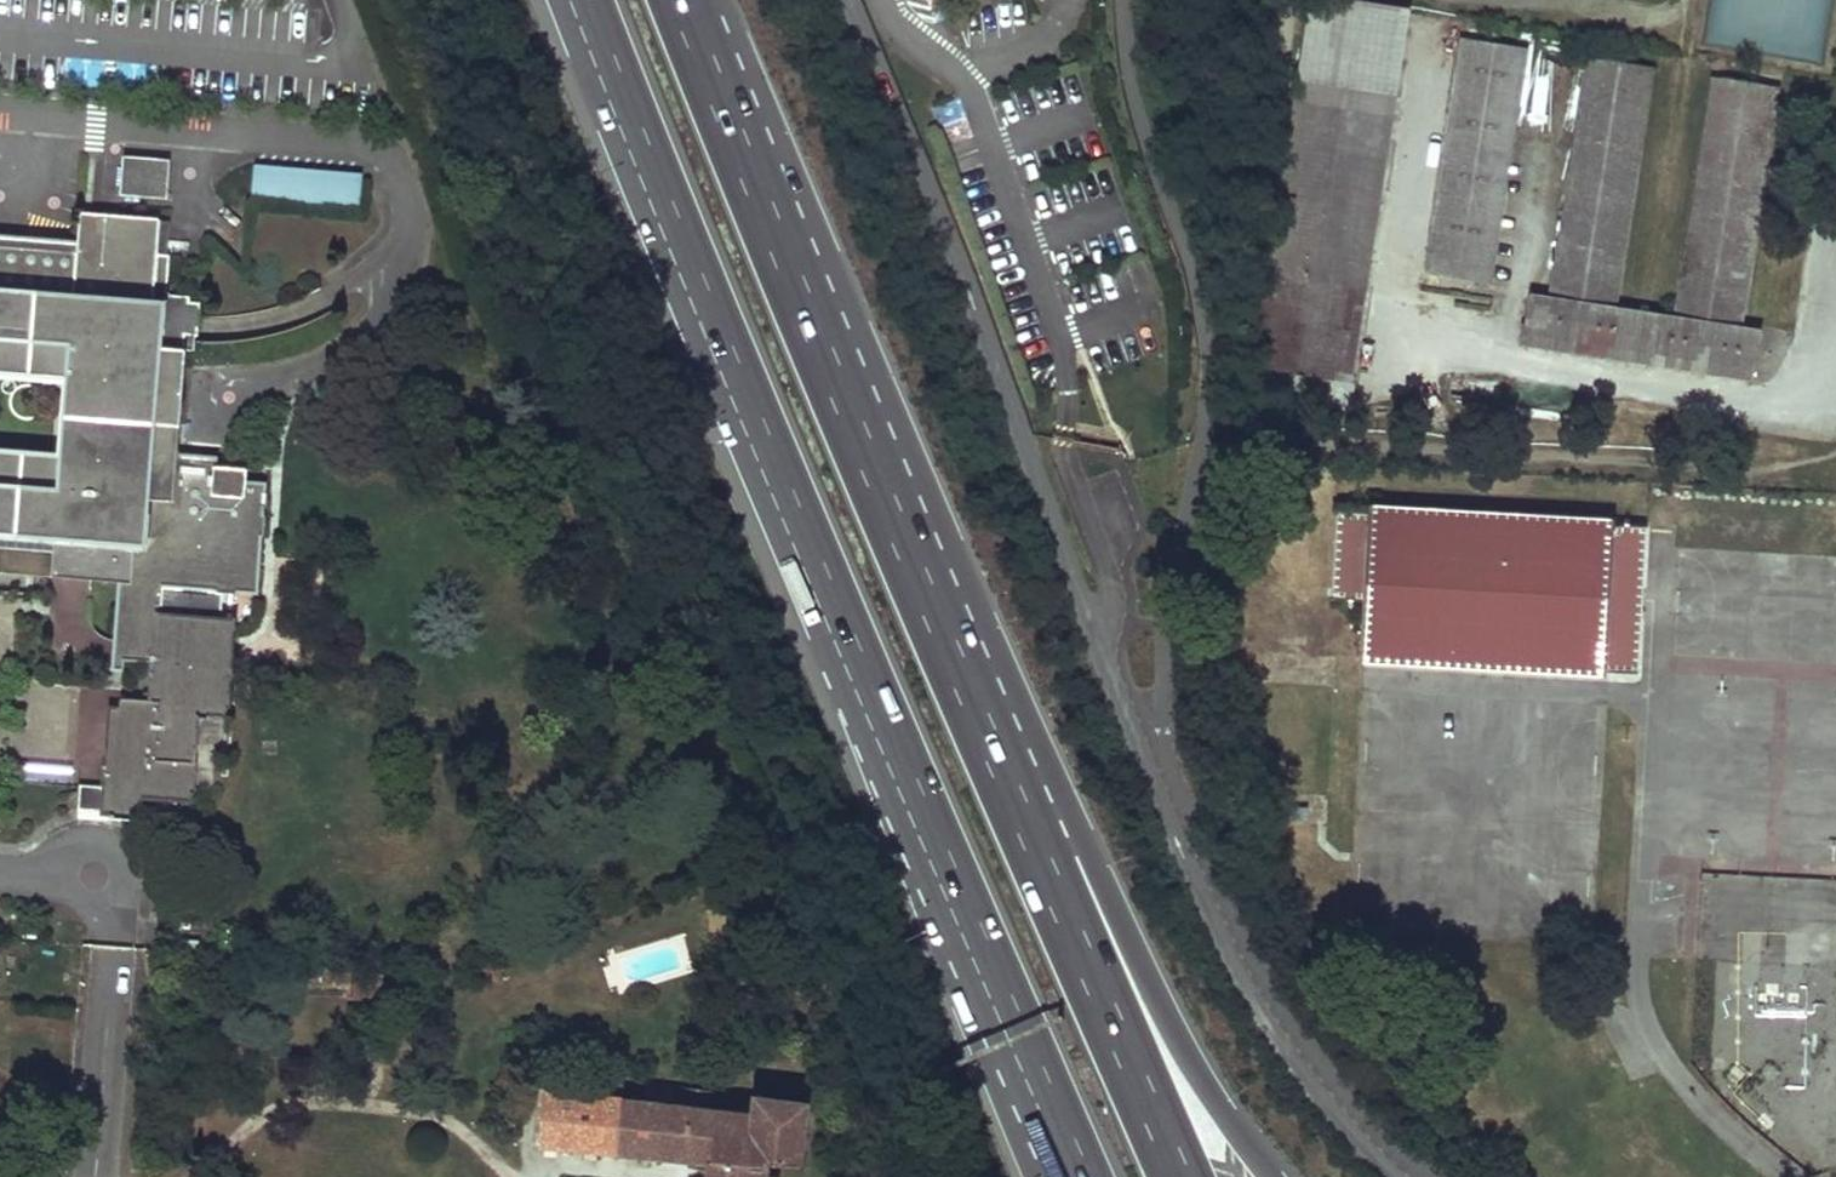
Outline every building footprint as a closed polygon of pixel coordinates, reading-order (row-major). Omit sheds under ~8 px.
[(1295,74),(1394,89),(1407,7),(1365,0),(1307,0),(1295,74)] [(1472,37),(1435,273),(1477,280),(1513,43),(1493,40),(1472,37)] [(1597,57),(1560,295),(1601,301),(1638,64),(1638,63),(1618,60),(1597,57)] [(1295,74),(1249,365),(1251,365),(1348,381),(1394,89),(1295,74)] [(1722,75),(1682,315),(1727,322),(1767,83),(1744,79),(1722,75)] [(170,190),(173,160),(124,156),(122,195),(163,197),(163,190),(170,190)] [(362,173),(255,163),(252,200),(360,210),(362,173)] [(161,217),(80,213),(78,242),(76,249),(0,243),(0,524),(54,529),(50,580),(117,585),(128,585),(124,623),(114,622),(111,658),(147,661),(151,661),(153,625),(213,628),(212,594),(237,597),(236,592),(256,592),(259,536),(263,536),(265,516),(260,516),(261,507),(265,508),(266,493),(245,491),(247,467),(216,466),(217,455),(195,454),(195,464),(178,463),(178,452),(186,350),(188,335),(196,336),(199,301),(190,300),(190,295),(171,294),(164,285),(167,257),(158,255),(161,217)] [(167,257),(169,218),(161,217),(158,255),(167,257)] [(78,242),(0,236),(0,243),(76,249),(78,242)] [(1527,299),(1520,342),(1624,359),(1631,316),(1527,299)] [(1631,316),(1624,359),(1643,362),(1650,319),(1631,316)] [(1650,319),(1643,362),(1752,379),(1752,378),(1758,338),(1759,337),(1650,319)] [(1245,390),(1344,405),(1348,381),(1249,365),(1245,390)] [(195,464),(195,454),(178,452),(178,463),(195,464)] [(1637,674),(1645,521),(1335,505),(1329,598),(1360,599),(1357,659),(1637,674)] [(124,623),(128,585),(117,585),(114,622),(124,623)] [(213,628),(153,625),(151,661),(233,667),(236,629),(213,628)] [(231,679),(233,667),(151,661),(147,661),(145,674),(150,674),(148,692),(156,693),(155,703),(116,700),(112,759),(124,759),(124,766),(99,766),(98,788),(87,787),(86,807),(106,808),(106,820),(127,822),(128,818),(138,818),(139,799),(187,802),(187,793),(191,793),(191,763),(195,717),(205,719),(205,714),(223,716),(224,708),(229,708),(231,687),(226,687),(226,678),(231,679)] [(76,818),(106,820),(106,808),(86,807),(87,787),(79,787),(76,818)] [(1597,829),(1600,793),(1565,791),(1563,827),(1597,829)] [(1403,887),(1403,853),(1363,853),(1363,887),(1403,887)] [(1696,925),(1694,961),(1732,963),(1734,928),(1696,925)] [(1704,1049),(1744,1050),(1745,1014),(1706,1012),(1704,1049)] [(804,1105),(753,1098),(751,1116),(704,1110),(705,1097),(685,1094),(683,1109),(544,1092),(537,1146),(709,1164),(707,1176),(761,1176),(762,1165),(799,1167),(804,1105)]
